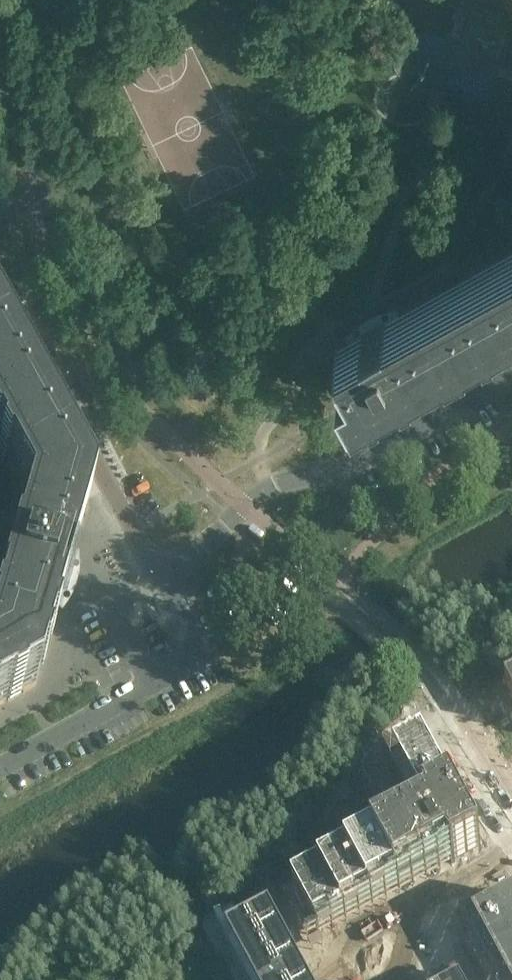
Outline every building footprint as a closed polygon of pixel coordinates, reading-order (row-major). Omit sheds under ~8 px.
[(366,326),(335,343),(349,369),(339,375),(354,402),(511,315),(511,247),(366,326)] [(54,621),(60,597),(65,599),(72,574),(68,573),(78,536),(90,496),(0,333),(0,455),(27,503),(25,507),(24,507),(21,519),(18,528),(19,529),(0,596),(0,705),(35,686),(54,621)] [(427,813),(293,886),(316,928),(450,856),(454,863),(482,848),(423,739),(395,755),(427,813)] [(501,886),(505,892),(511,888),(511,886),(509,881),(501,886)] [(466,922),(498,979),(511,979),(511,897),(466,922)] [(227,933),(252,979),(307,979),(270,910),(227,933)]
